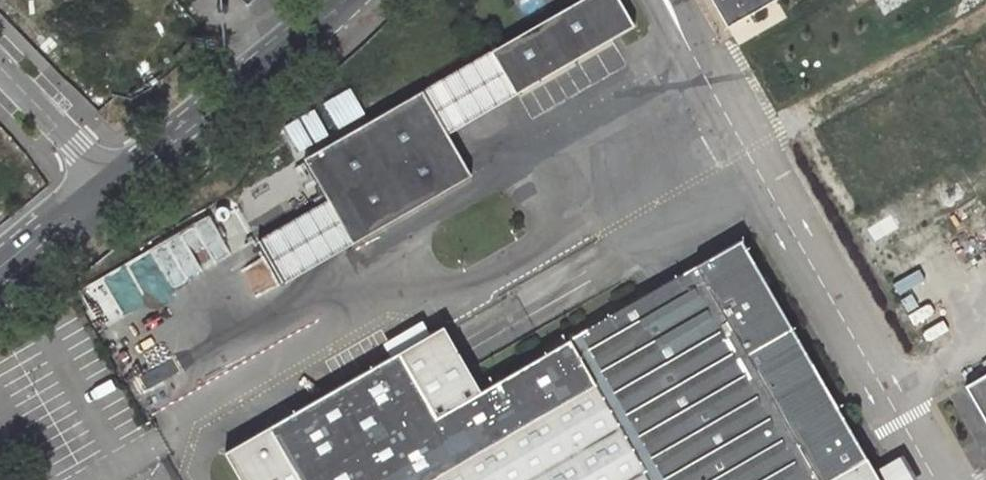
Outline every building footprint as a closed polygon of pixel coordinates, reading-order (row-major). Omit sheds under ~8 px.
[(624,31),(606,0),(583,0),(483,56),(506,98),(624,31)] [(719,34),(780,0),(699,0),(719,34)] [(438,136),(506,98),(483,56),(426,88),(415,94),(438,136)] [(343,245),(462,178),(438,136),(415,94),(296,160),(319,202),(343,245)] [(274,286),(343,245),(319,202),(249,241),(274,286)] [(228,479),(871,479),(736,244),(468,394),(432,329),(213,454),(228,479)] [(896,266),(921,322),(950,309),(926,253),(896,266)] [(959,390),(984,433),(985,432),(985,375),(959,390)] [(884,479),(910,479),(895,456),(876,467),(884,479)]
